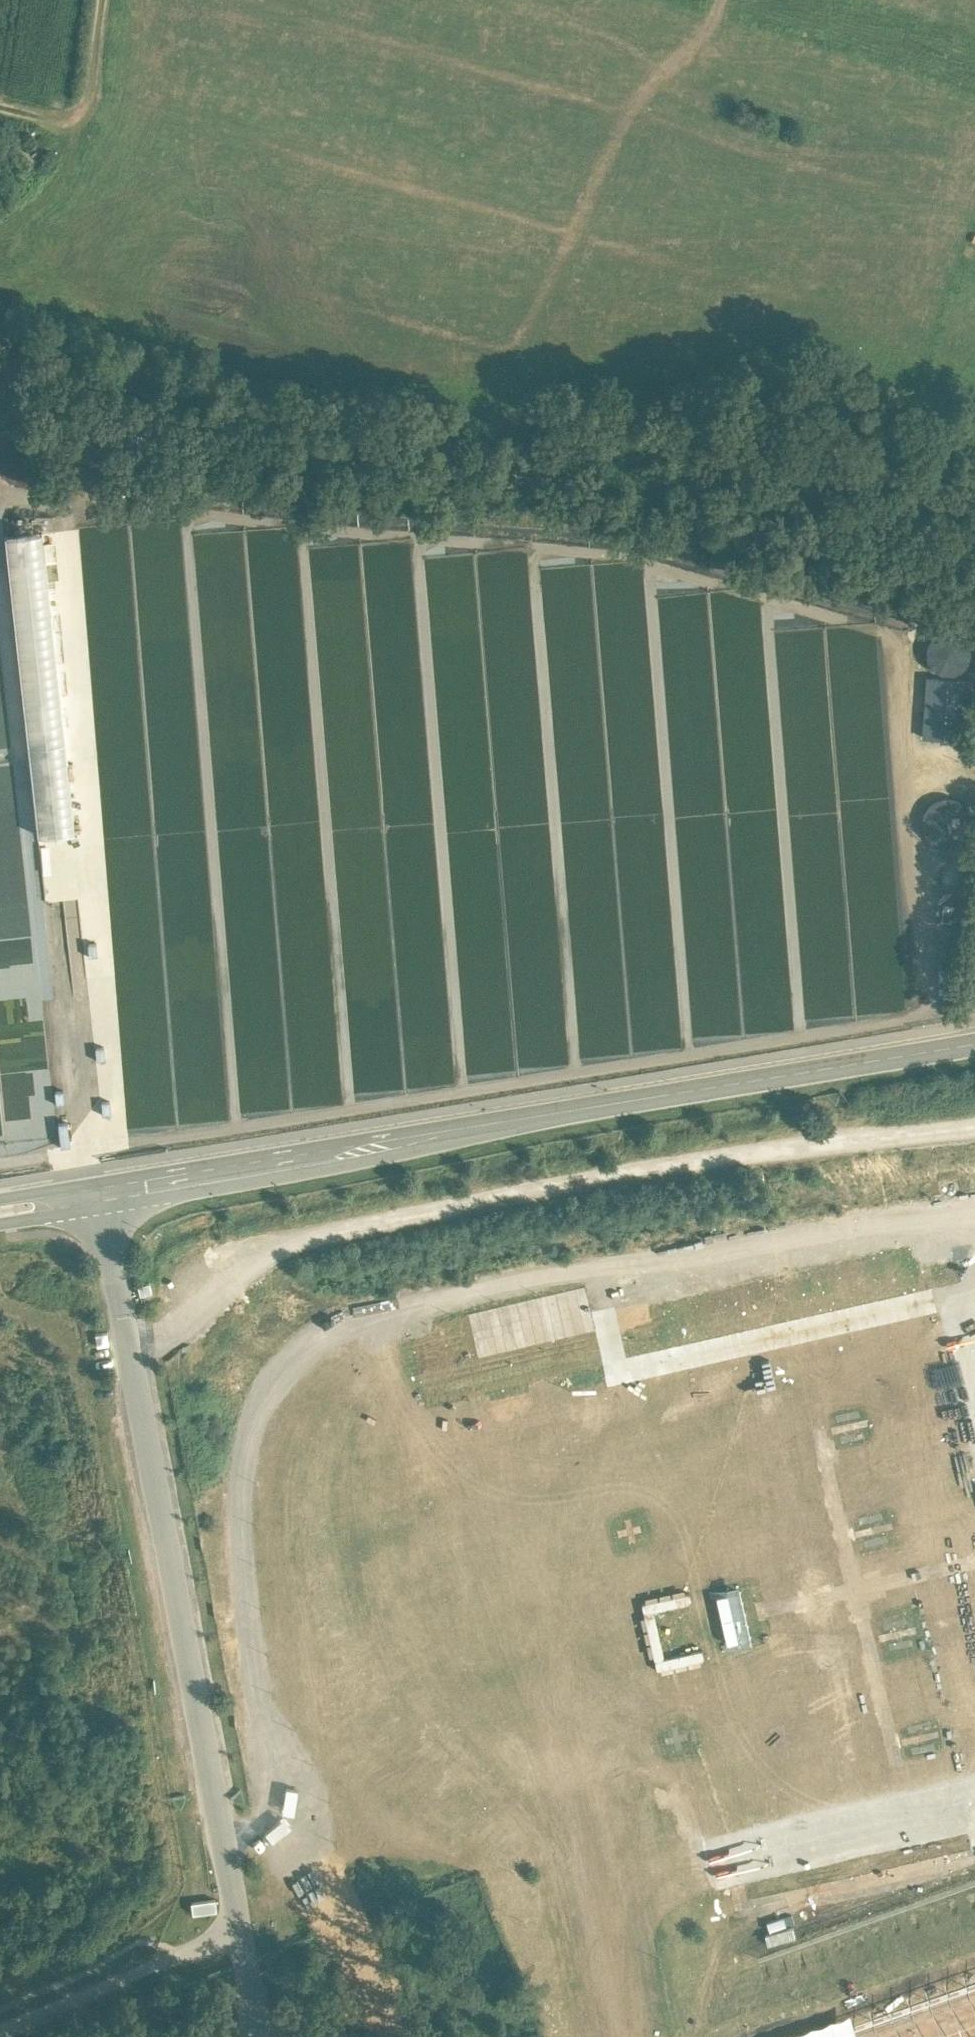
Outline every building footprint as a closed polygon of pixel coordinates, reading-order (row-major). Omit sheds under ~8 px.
[(42,533),(6,537),(40,838),(76,834),(42,533)] [(964,661),(966,653),(964,644),(959,637),(952,633),(944,631),(936,633),(929,638),(924,645),(922,653),(924,661),(929,668),(936,673),(944,675),(953,673),(960,668),(964,661)] [(967,679),(927,677),(924,737),(964,739),(967,679)]
